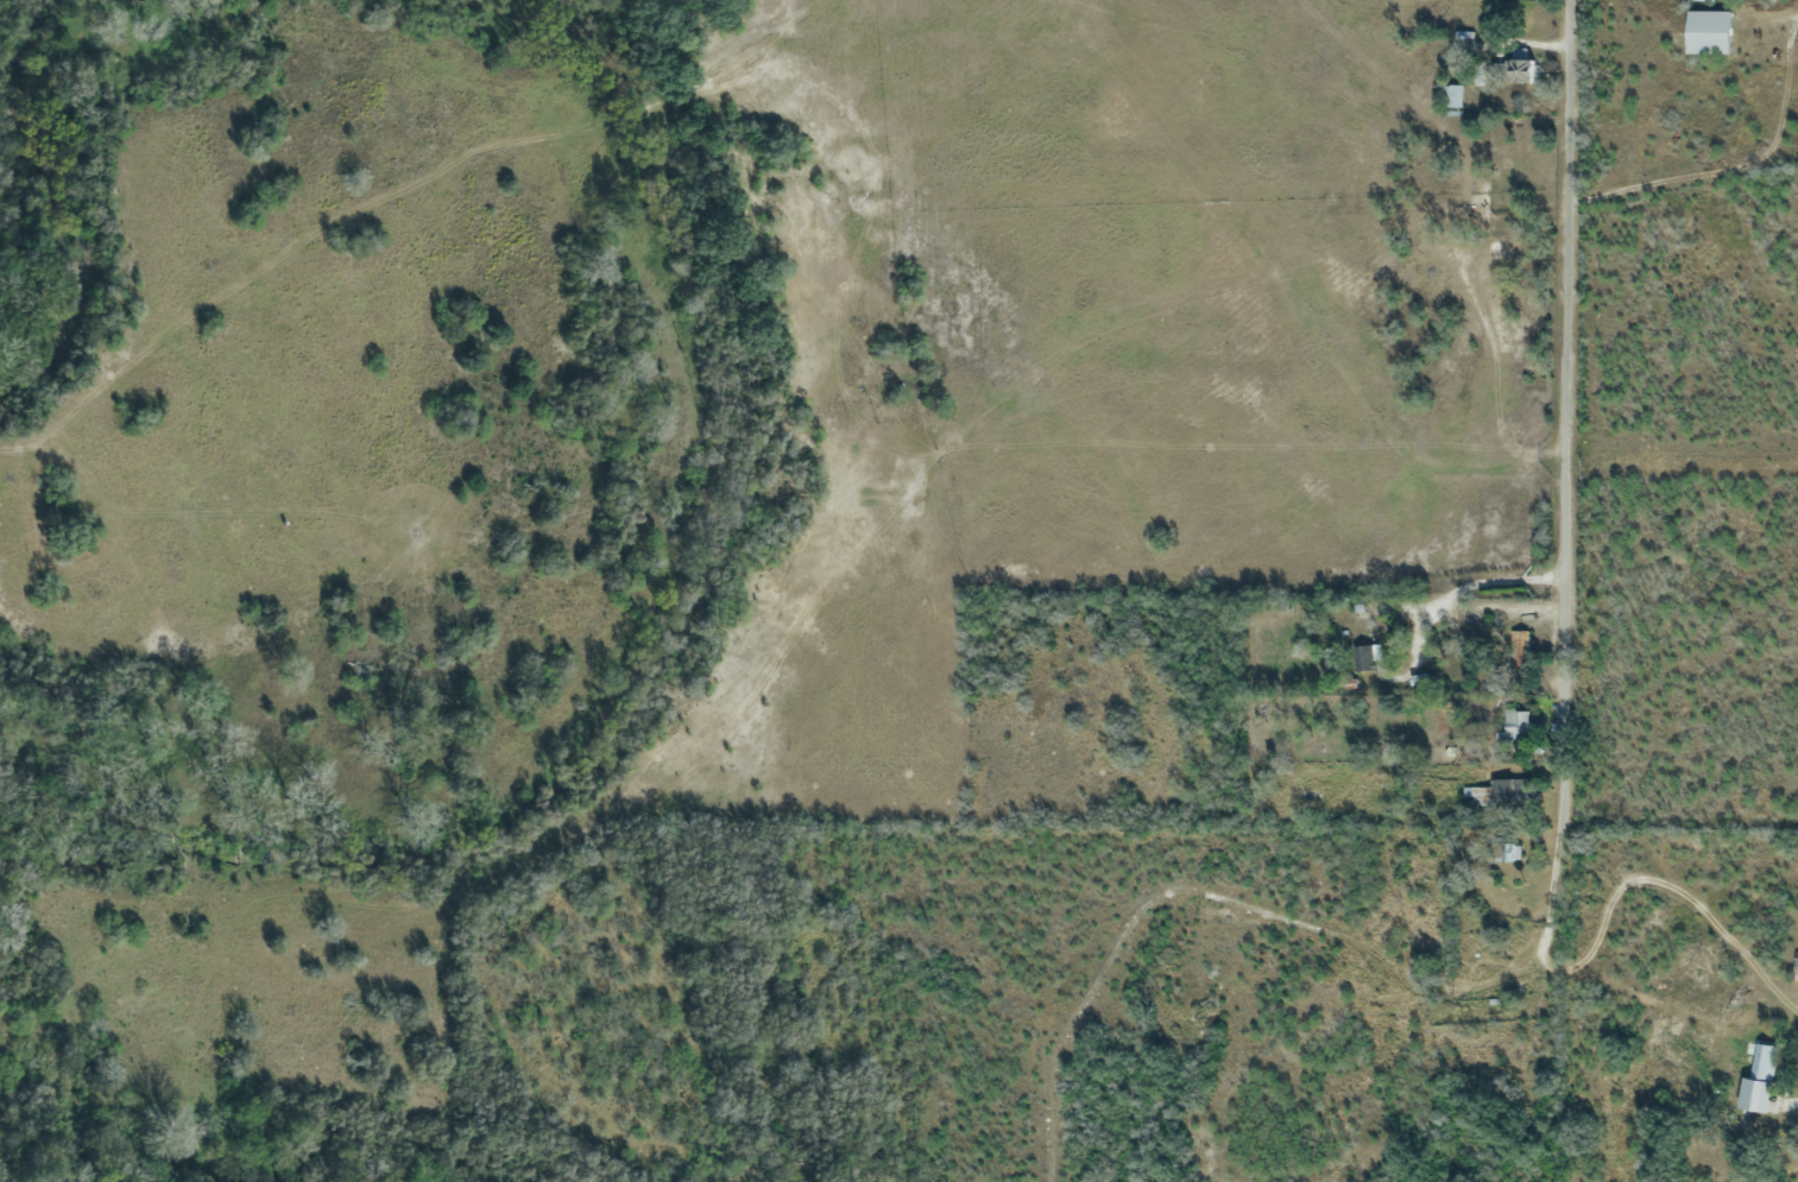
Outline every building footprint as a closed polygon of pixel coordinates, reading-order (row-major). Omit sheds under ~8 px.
[(1729,54),(1729,11),(1687,11),(1687,54),(1729,54)] [(1535,59),(1526,59),(1526,49),(1512,49),(1512,59),(1503,59),(1503,82),(1535,82),(1535,59)] [(1463,84),(1444,84),(1444,115),(1463,115),(1463,84)] [(1517,662),(1528,662),(1528,632),(1517,632),(1517,662)] [(1356,672),(1376,670),(1373,644),(1353,646),(1356,672)] [(1528,709),(1507,709),(1507,732),(1528,732),(1528,709)] [(1490,779),(1490,803),(1531,803),(1531,779),(1490,779)] [(1518,861),(1519,845),(1504,845),(1504,860),(1518,861)] [(1743,1076),(1738,1108),(1768,1112),(1778,1046),(1756,1043),(1751,1078),(1743,1076)]
